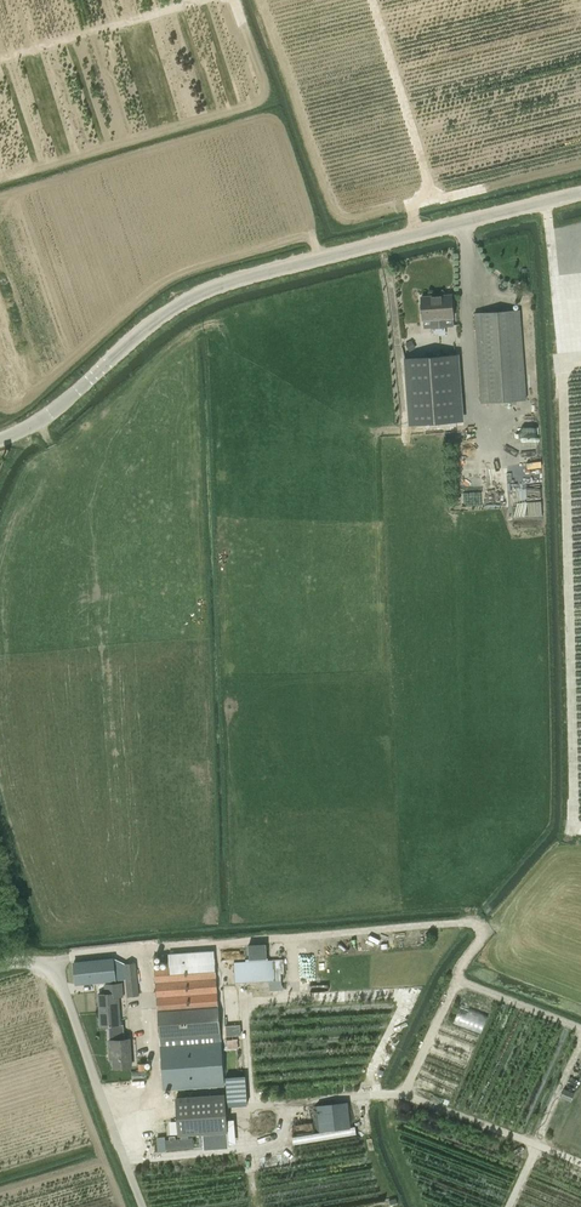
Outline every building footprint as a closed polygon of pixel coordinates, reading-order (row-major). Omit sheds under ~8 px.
[(437,295),(439,327),(454,326),(452,294),(437,295)] [(424,328),(439,327),(437,295),(421,297),(423,320),(424,328)] [(481,403),(527,399),(520,309),(474,313),(481,403)] [(416,348),(412,340),(405,344),(410,351),(416,348)] [(408,424),(465,421),(460,353),(403,357),(408,424)] [(514,419),(514,431),(539,430),(539,418),(514,419)] [(154,954),(160,1037),(160,1045),(163,1090),(224,1086),(222,1041),(215,950),(154,954)] [(114,958),(74,962),(76,984),(116,980),(114,958)] [(235,982),(269,980),(281,980),(281,973),(284,973),(284,959),(268,959),(268,960),(234,962),(235,982)] [(124,964),(127,983),(128,996),(139,995),(135,963),(124,964)] [(108,1026),(109,1034),(125,1033),(124,1024),(120,1024),(118,996),(123,996),(122,983),(105,984),(106,994),(99,994),(101,1026),(108,1026)] [(485,1033),(490,1014),(461,1005),(456,1024),(485,1033)] [(236,1027),(226,1028),(227,1035),(237,1035),(236,1027)] [(125,1033),(109,1034),(110,1053),(114,1053),(115,1068),(131,1067),(129,1039),(125,1039),(125,1033)] [(228,1048),(237,1048),(237,1040),(227,1040),(228,1048)] [(228,1106),(247,1105),(245,1076),(226,1077),(228,1106)] [(561,1098),(571,1101),(574,1093),(565,1089),(561,1098)] [(188,1134),(193,1134),(228,1132),(225,1094),(176,1098),(179,1134),(181,1134),(181,1139),(165,1140),(166,1149),(193,1147),(193,1138),(188,1138),(188,1134)] [(345,1101),(315,1105),(318,1131),(348,1128),(345,1101)] [(296,1142),(317,1141),(316,1133),(296,1135),(296,1142)] [(166,1151),(166,1149),(165,1140),(165,1136),(158,1136),(159,1151),(166,1151)]
